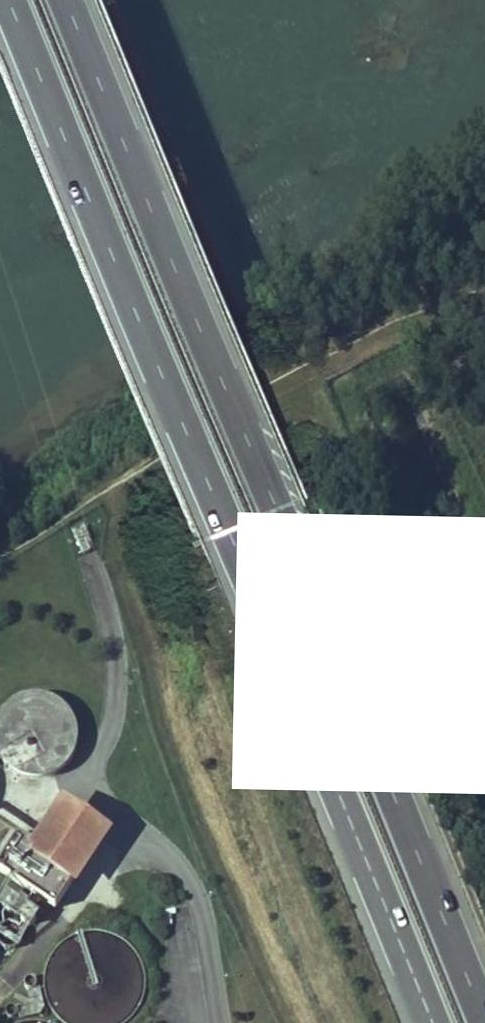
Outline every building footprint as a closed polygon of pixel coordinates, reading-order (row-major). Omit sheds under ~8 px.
[(95,520),(92,513),(85,517),(88,523),(95,520)] [(36,693),(24,695),(11,701),(3,709),(0,714),(0,757),(2,760),(13,771),(24,776),(39,778),(55,774),(66,766),(74,755),(79,740),(78,729),(75,718),(70,708),(64,703),(54,697),(44,693),(36,693)] [(105,834),(65,807),(39,846),(16,830),(0,853),(0,870),(55,907),(105,834)] [(94,931),(84,933),(72,937),(62,944),(53,953),(49,961),(44,976),(45,993),(49,1005),(57,1016),(62,1021),(65,1022),(125,1022),(130,1019),(137,1012),(141,1005),(145,993),(146,985),(145,973),(142,963),(137,954),(132,947),(123,940),(112,934),(103,932),(94,931)]
